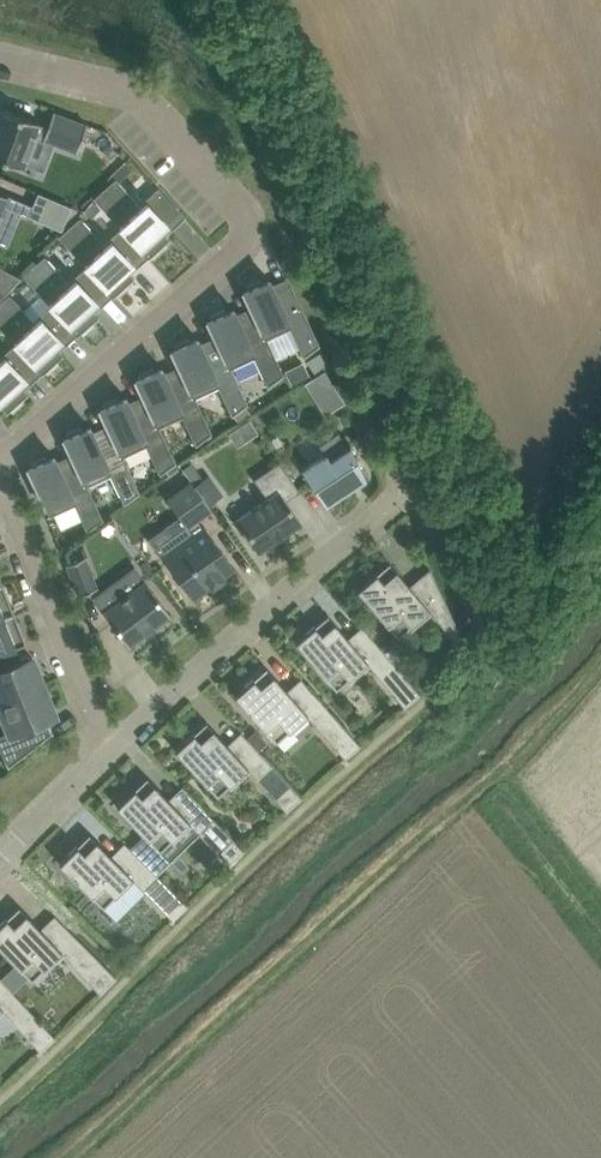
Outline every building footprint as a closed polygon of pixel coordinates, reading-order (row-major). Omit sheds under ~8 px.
[(24,165),(23,165),(35,133),(44,137),(43,139),(45,139),(76,150),(75,151),(77,151),(87,123),(86,122),(85,123),(55,112),(55,111),(53,111),(48,126),(39,123),(40,122),(0,107),(0,158),(23,167),(24,165)] [(141,206),(119,182),(133,169),(125,160),(108,177),(112,181),(94,197),(123,229),(148,256),(149,257),(152,254),(154,257),(156,256),(155,255),(165,246),(163,244),(170,238),(165,234),(186,216),(161,188),(141,206)] [(26,202),(0,191),(0,213),(4,205),(21,212),(26,202)] [(38,191),(28,215),(62,229),(72,205),(38,191)] [(100,207),(92,200),(84,209),(92,216),(100,207)] [(88,267),(113,295),(114,296),(117,293),(119,295),(120,294),(129,285),(128,283),(134,277),(130,272),(148,256),(123,229),(106,244),(80,216),(59,235),(88,267)] [(99,316),(95,311),(113,295),(88,267),(71,283),(45,255),(24,274),(52,306),(77,333),(78,334),(82,331),(84,334),(85,333),(84,332),(94,323),(92,322),(99,316)] [(21,277),(0,265),(0,287),(7,291),(21,277)] [(243,290),(251,306),(266,338),(267,338),(290,327),(304,355),(304,356),(320,344),(291,282),(288,276),(272,283),(270,278),(262,282),(261,279),(248,286),(247,285),(246,285),(247,288),(243,290)] [(77,333),(52,306),(35,322),(9,293),(0,302),(0,326),(17,345),(42,372),(43,373),(46,370),(48,372),(49,371),(59,362),(57,360),(64,354),(59,350),(77,333)] [(207,320),(215,336),(230,368),(231,367),(255,356),(268,385),(284,373),(267,338),(266,338),(251,306),(237,313),(234,307),(226,311),(225,309),(211,315),(211,314),(210,315),(211,318),(207,320)] [(171,349),(179,365),(194,397),(196,397),(219,386),(232,414),(232,415),(234,414),(239,422),(252,413),(246,405),(248,403),(231,367),(230,368),(215,336),(201,342),(198,337),(190,340),(189,338),(176,345),(175,344),(174,344),(175,347),(171,349)] [(42,372),(17,345),(0,360),(0,403),(8,412),(11,409),(13,411),(14,410),(14,409),(23,401),(22,399),(28,393),(24,388),(42,372)] [(320,351),(307,360),(316,373),(329,365),(320,351)] [(194,397),(179,365),(165,372),(162,366),(154,370),(153,368),(140,374),(139,373),(138,374),(139,376),(135,378),(143,394),(158,427),(160,426),(183,415),(196,444),(212,432),(196,397),(194,397)] [(325,370),(308,380),(317,393),(334,383),(325,370)] [(158,427),(143,394),(129,401),(126,395),(118,399),(117,397),(104,403),(103,402),(102,403),(103,406),(100,408),(107,424),(122,456),(124,456),(147,445),(160,474),(176,462),(176,461),(160,426),(158,427)] [(249,418),(229,432),(237,445),(258,432),(249,418)] [(64,437),(71,453),(86,486),(88,485),(111,474),(125,503),(140,491),(124,456),(122,456),(107,424),(93,431),(90,425),(82,429),(81,426),(68,433),(67,432),(66,433),(67,435),(64,437)] [(325,452),(302,467),(326,504),(364,479),(366,478),(350,443),(347,446),(344,443),(339,430),(319,444),(325,452)] [(103,518),(88,485),(86,486),(71,453),(57,460),(54,454),(46,458),(45,456),(32,462),(32,461),(30,462),(32,465),(28,467),(50,515),(75,504),(87,530),(88,530),(103,518)] [(259,550),(301,521),(286,499),(300,490),(280,461),(255,478),(268,498),(238,518),(259,550)] [(183,468),(193,481),(195,484),(203,477),(192,462),(183,468)] [(193,481),(168,498),(187,526),(189,524),(195,532),(163,555),(193,597),(235,567),(205,525),(204,526),(198,518),(212,508),(193,481)] [(79,593),(80,594),(98,587),(97,586),(86,557),(85,556),(67,563),(68,564),(79,593)] [(463,637),(430,568),(410,585),(390,561),(358,588),(398,636),(429,610),(457,642),(463,637)] [(98,600),(105,610),(104,611),(129,645),(131,644),(130,643),(170,614),(171,613),(146,579),(144,580),(137,570),(98,600)] [(0,583),(0,618),(15,612),(3,582),(0,583)] [(0,618),(0,653),(19,645),(27,642),(15,612),(0,618)] [(385,651),(363,625),(349,637),(328,613),(316,624),(296,641),(346,700),(367,662),(377,673),(392,660),(385,651)] [(30,656),(24,658),(19,645),(0,653),(0,702),(44,685),(32,655),(30,656)] [(332,711),(301,677),(287,690),(267,666),(235,694),(277,741),(307,714),(316,725),(332,711)] [(410,680),(394,693),(405,706),(420,693),(410,680)] [(55,711),(44,685),(0,702),(0,707),(9,731),(0,734),(0,746),(8,766),(50,733),(54,732),(53,730),(47,717),(56,714),(55,711)] [(272,764),(244,736),(231,748),(206,720),(175,749),(218,795),(247,767),(257,778),(272,764)] [(247,737),(259,750),(268,741),(257,729),(247,737)] [(345,757),(360,744),(349,731),(334,745),(345,757)] [(169,798),(147,776),(117,805),(160,850),(190,822),(199,832),(214,818),(182,785),(169,798)] [(287,810),(301,796),(290,784),(275,798),(287,810)] [(161,877),(125,841),(112,854),(90,832),(78,843),(60,862),(104,906),(132,878),(146,892),(161,877)] [(218,852),(229,863),(244,849),(233,837),(218,852)] [(161,907),(173,918),(187,904),(176,892),(161,907)] [(100,992),(116,976),(55,914),(41,928),(19,905),(0,923),(0,946),(32,979),(61,951),(100,992)] [(0,976),(0,1009),(2,1008),(19,1027),(34,1013),(0,976)] [(55,1036),(44,1024),(29,1038),(41,1050),(55,1036)]
